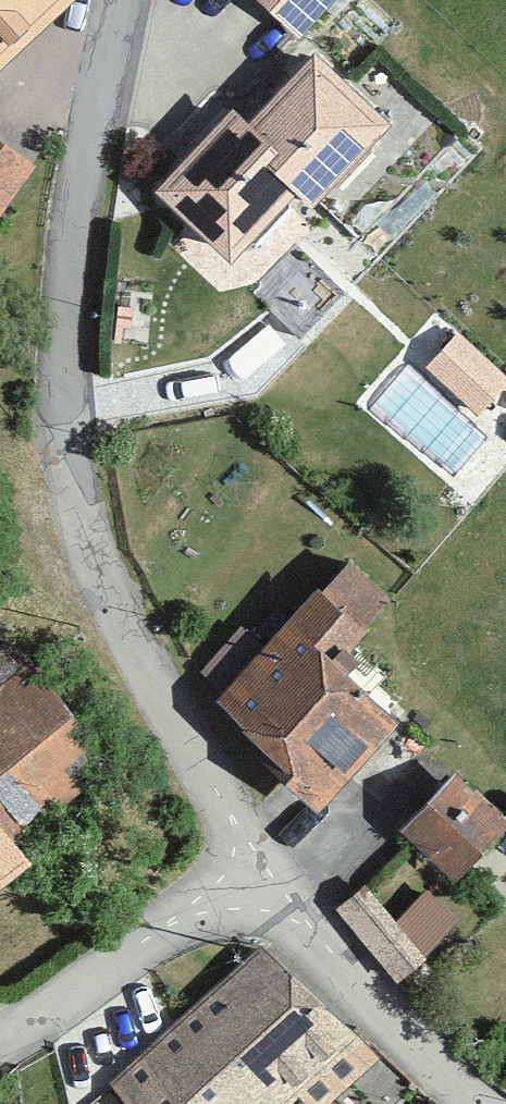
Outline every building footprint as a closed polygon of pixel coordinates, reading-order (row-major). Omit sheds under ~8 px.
[(14,58),(74,0),(0,0),(0,43),(14,58)] [(309,35),(342,0),(272,0),(309,35)] [(244,100),(165,184),(243,259),(310,188),(325,201),(404,117),(328,46),(261,116),(244,100)] [(7,212),(45,158),(0,126),(0,208),(7,212)] [(505,384),(505,365),(465,328),(435,361),(485,406),(505,384)] [(300,775),(335,806),(416,711),(358,661),(412,598),(357,551),(233,697),(311,763),(300,775)] [(49,849),(30,824),(124,750),(26,626),(0,647),(0,888),(49,849)] [(414,823),(468,876),(505,837),(505,804),(467,768),(414,823)] [(372,879),(346,902),(413,977),(478,919),(445,882),(406,917),(372,879)] [(311,1092),(325,1103),(330,1103),(384,1053),(273,939),(121,1072),(146,1103),(299,1103),(311,1092)] [(438,1092),(428,1103),(451,1103),(438,1092)]
